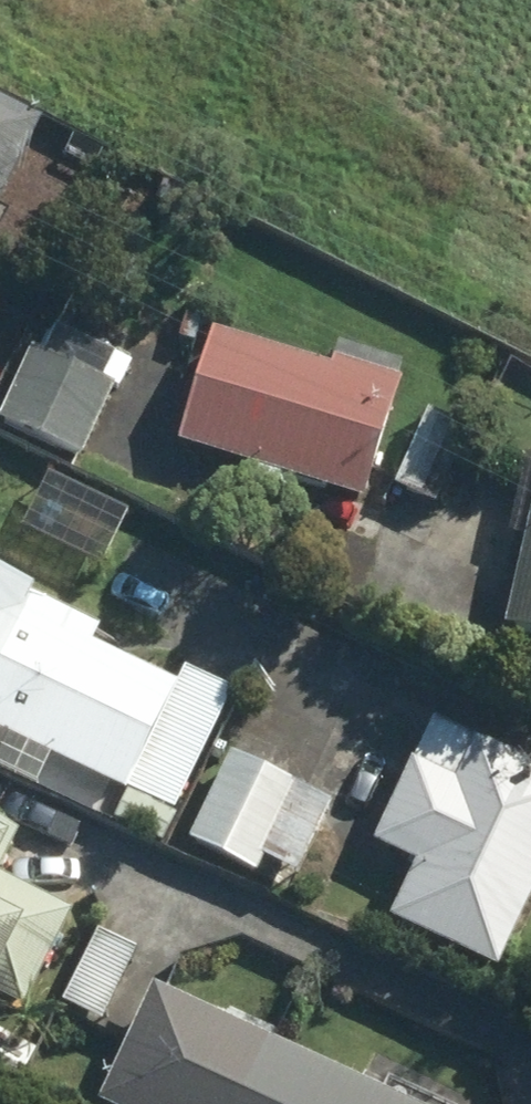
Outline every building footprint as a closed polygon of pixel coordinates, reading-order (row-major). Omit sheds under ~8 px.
[(2,195),(38,131),(0,110),(0,199),(2,195)] [(326,365),(323,378),(204,343),(171,453),(359,509),(381,436),(396,386),(326,365)] [(459,429),(403,411),(377,491),(433,509),(459,429)] [(500,637),(530,643),(530,489),(500,637)] [(84,657),(96,632),(0,587),(0,749),(119,806),(170,698),(84,657)] [(434,789),(401,774),(366,852),(399,867),(371,926),(490,980),(530,892),(530,784),(463,752),(444,794),(434,789)] [(249,876),(257,860),(292,878),(326,807),(224,757),(201,804),(181,843),(249,876)] [(17,1023),(74,914),(0,875),(0,1015),(17,1023)] [(138,953),(88,928),(48,1007),(98,1033),(138,953)] [(366,1065),(354,1089),(271,1049),(276,1038),(209,1006),(204,1017),(142,986),(85,1103),(447,1103),(366,1065)]
